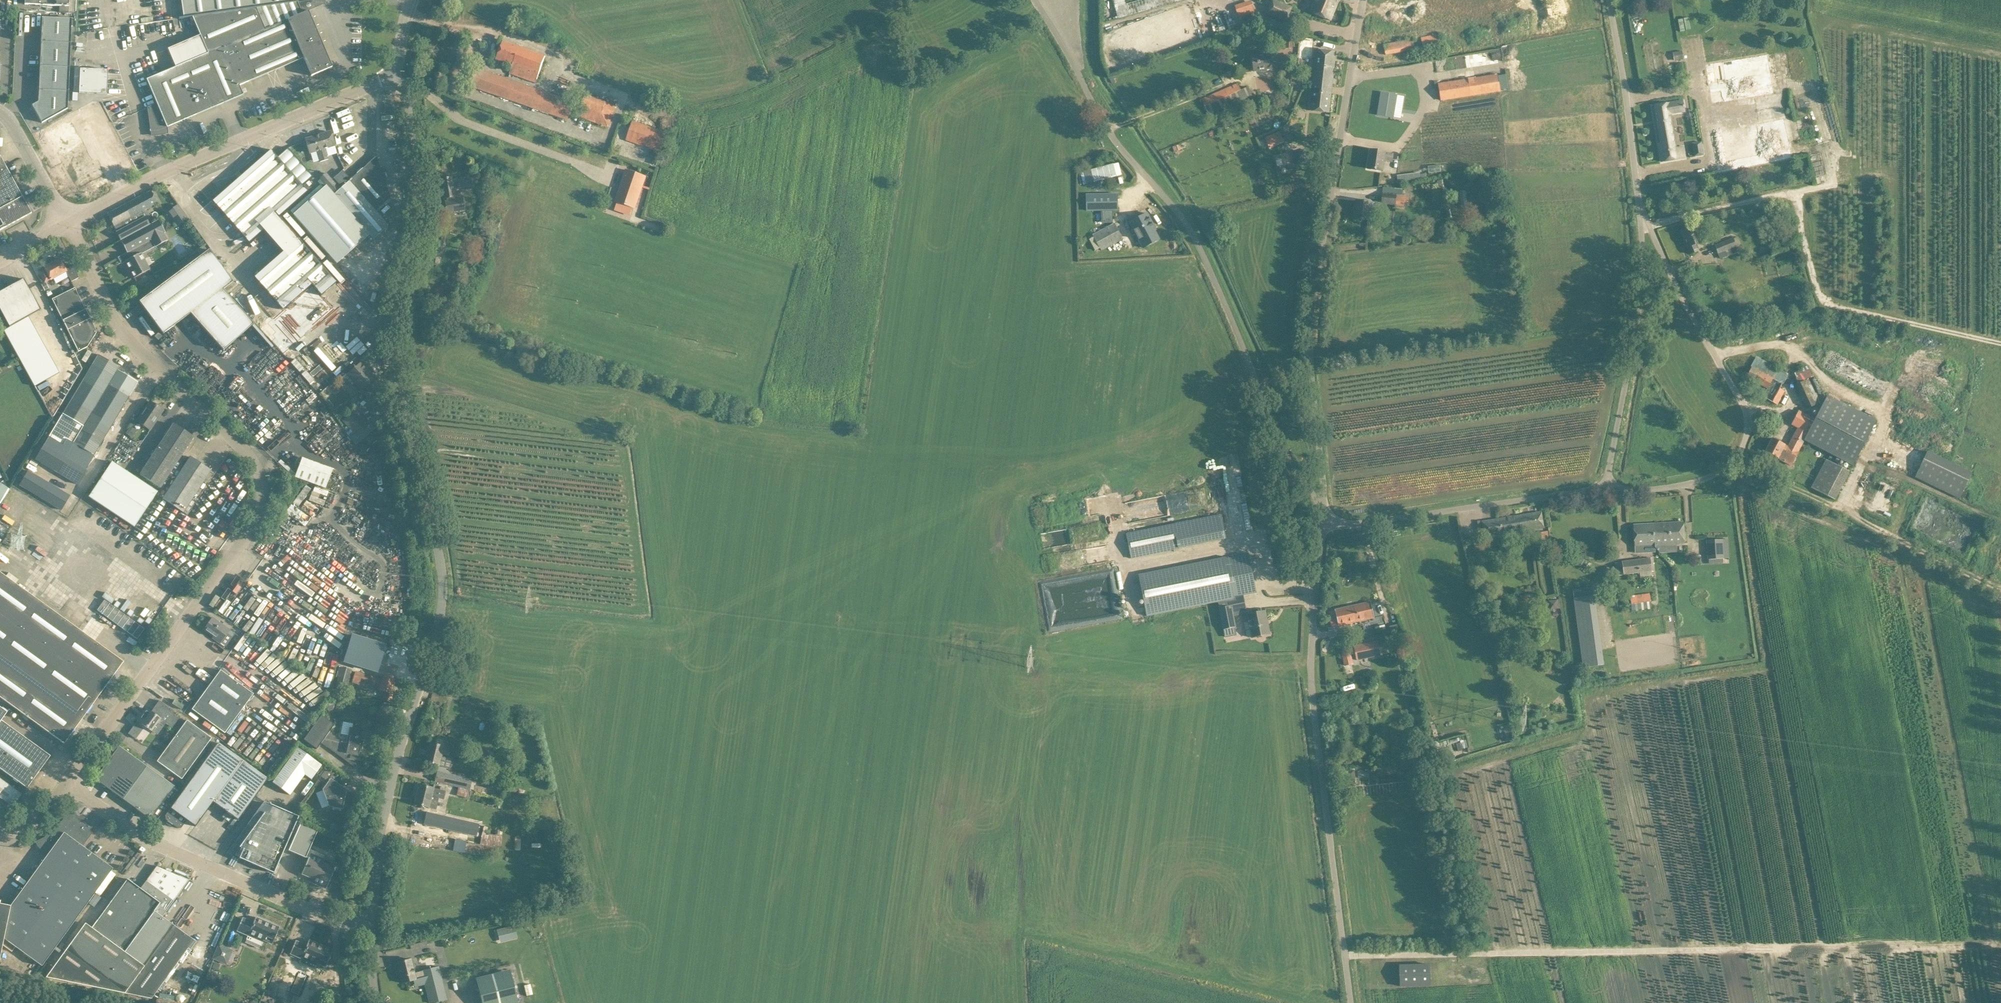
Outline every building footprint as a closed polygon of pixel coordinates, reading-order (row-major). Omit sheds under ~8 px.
[(25,4),(43,5),(43,11),(47,12),(48,6),(68,6),(69,0),(25,0),(25,4)] [(147,79),(157,104),(148,108),(151,125),(152,135),(164,134),(164,128),(243,95),(239,85),(244,83),(242,78),(245,76),(248,82),(303,58),(311,76),(332,67),(308,11),(302,13),(297,2),(298,2),(291,2),(291,0),(183,0),(185,17),(178,18),(178,19),(192,17),(200,35),(189,40),(196,58),(176,67),(175,67),(147,79)] [(1234,6),(1238,18),(1254,12),(1250,0),(1234,6)] [(1286,21),(1291,8),(1273,0),(1271,0),(1266,12),(1286,21)] [(1330,20),(1339,0),(1316,0),(1311,12),(1330,20)] [(69,75),(71,47),(72,19),(47,18),(43,17),(42,17),(38,101),(32,105),(42,123),(68,109),(69,75)] [(1421,38),(1423,47),(1442,44),(1440,34),(1421,38)] [(1301,54),(1308,55),(1310,45),(1312,45),(1313,40),(1302,38),(1300,52),(1301,52),(1301,54)] [(1384,45),(1386,55),(1415,49),(1413,39),(1384,45)] [(1285,48),(1294,48),(1294,41),(1285,40),(1285,48)] [(496,59),(513,65),(510,73),(536,82),(545,57),(503,41),(496,59)] [(1316,50),(1312,84),(1332,87),(1336,52),(1316,50)] [(1683,60),(1682,51),(1672,53),(1674,62),(1683,60)] [(1272,68),(1270,54),(1252,56),(1254,71),(1272,68)] [(1736,73),(1734,61),(1714,64),(1716,76),(1736,73)] [(107,94),(108,70),(80,69),(79,93),(107,94)] [(469,84),(568,119),(573,103),(475,69),(469,84)] [(1439,84),(1441,100),(1501,90),(1499,74),(1439,84)] [(1202,100),(1208,115),(1252,96),(1248,87),(1241,90),(1239,84),(1202,100)] [(1332,87),(1312,84),(1310,111),(1329,113),(1332,87)] [(1381,92),(1377,115),(1393,118),(1397,95),(1381,92)] [(1399,105),(1420,105),(1419,93),(1399,94),(1399,105)] [(577,115),(608,126),(615,106),(585,94),(577,115)] [(1677,148),(1671,113),(1685,111),(1683,101),(1652,106),(1662,162),(1685,158),(1683,147),(1677,148)] [(95,106),(46,133),(79,191),(106,176),(98,162),(120,150),(95,106)] [(626,139),(660,151),(666,134),(632,122),(626,139)] [(334,145),(330,132),(305,140),(310,153),(310,154),(317,152),(320,162),(328,159),(325,150),(335,147),(334,145)] [(1265,138),(1269,147),(1283,140),(1279,132),(1265,138)] [(1702,142),(1692,144),(1694,157),(1704,156),(1702,142)] [(271,150),(212,201),(219,208),(249,243),(264,230),(274,241),(283,252),(281,253),(254,277),(276,303),(283,310),(312,285),(321,296),(336,283),(330,275),(278,217),(307,191),(308,192),(311,190),(306,184),(313,177),(288,148),(277,157),(271,150)] [(1368,169),(1378,170),(1382,171),(1384,160),(1392,162),(1393,154),(1385,153),(1385,152),(1371,150),(1368,169)] [(1733,159),(1736,173),(1778,164),(1775,151),(1733,159)] [(323,187),(292,214),(336,264),(370,235),(373,239),(378,235),(385,229),(389,226),(375,211),(390,198),(376,157),(352,179),(351,178),(350,179),(342,170),(331,180),(325,173),(317,180),(323,187)] [(1094,181),(1118,175),(1114,163),(1090,169),(1094,181)] [(6,166),(0,166),(0,230),(31,213),(6,166)] [(635,209),(647,176),(625,169),(614,202),(635,209)] [(1407,174),(1408,180),(1420,179),(1419,172),(1407,174)] [(455,197),(453,189),(472,185),(471,177),(452,180),(451,178),(450,178),(440,179),(443,199),(447,198),(447,201),(445,201),(447,212),(464,210),(462,199),(455,200),(455,197)] [(1437,182),(1438,189),(1447,187),(1446,180),(1437,182)] [(1382,203),(1397,204),(1397,208),(1403,208),(1403,206),(1404,207),(1404,203),(1407,203),(1408,196),(1404,196),(1405,188),(1391,189),(1391,194),(1383,193),(1382,203)] [(108,215),(109,217),(114,226),(117,232),(145,217),(141,211),(158,203),(156,200),(151,191),(108,215)] [(1118,193),(1087,194),(1087,211),(1102,210),(1102,223),(1112,223),(1112,210),(1118,210),(1118,193)] [(1356,201),(1354,219),(1370,221),(1371,202),(1356,201)] [(1147,213),(1130,222),(1144,248),(1159,240),(1153,227),(1154,226),(1147,213)] [(121,240),(149,225),(145,217),(117,232),(121,240)] [(166,233),(159,219),(149,225),(121,240),(120,240),(121,241),(127,252),(118,257),(121,264),(125,261),(134,278),(143,273),(150,269),(137,245),(150,239),(154,247),(167,240),(164,234),(166,233)] [(1094,235),(1102,250),(1123,239),(1115,224),(1094,235)] [(1681,232),(1684,241),(1685,241),(1687,245),(1686,246),(1690,254),(1699,250),(1696,244),(1701,242),(1701,241),(1706,240),(1707,238),(1704,231),(1702,230),(1697,232),(1695,226),(1681,232)] [(441,249),(444,238),(438,236),(435,247),(441,249)] [(1715,246),(1718,253),(1737,246),(1734,239),(1715,246)] [(190,314),(223,351),(253,324),(223,290),(232,282),(209,250),(139,302),(163,334),(190,314)] [(437,264),(439,256),(433,255),(431,262),(437,264)] [(45,269),(39,272),(45,282),(50,279),(51,280),(66,272),(71,282),(78,278),(73,266),(66,270),(59,259),(44,267),(45,269)] [(0,292),(0,310),(9,327),(28,317),(41,310),(23,279),(0,292)] [(52,299),(78,352),(87,347),(97,332),(75,288),(52,299)] [(320,389),(370,345),(348,320),(336,330),(340,335),(327,347),(337,359),(326,369),(316,358),(305,367),(301,362),(298,364),(320,389)] [(62,414),(49,437),(63,445),(65,441),(69,443),(93,457),(94,456),(99,447),(125,405),(130,396),(129,396),(138,382),(118,370),(119,367),(98,354),(93,363),(88,371),(62,414)] [(1788,376),(1757,358),(1751,368),(1746,377),(1767,389),(1772,379),(1783,385),(1788,376)] [(342,379),(349,387),(355,383),(361,390),(375,378),(361,363),(353,369),(342,379)] [(1794,385),(1806,408),(1818,402),(1807,379),(1794,385)] [(1782,396),(1784,392),(1780,390),(1773,402),(1777,405),(1782,396)] [(150,402),(137,421),(150,430),(163,410),(161,409),(162,408),(158,404),(157,406),(150,402)] [(1773,438),(1765,452),(1774,456),(1792,465),(1798,452),(1805,439),(1853,464),(1867,438),(1818,413),(1815,420),(1799,411),(1792,424),(1798,428),(1788,447),(1785,445),(1773,438)] [(140,475),(160,488),(193,437),(183,431),(182,431),(180,430),(180,429),(173,424),(140,475)] [(46,441),(35,459),(77,484),(88,466),(46,441)] [(1915,477),(1959,498),(1971,472),(1927,451),(1915,477)] [(183,512),(187,515),(194,502),(191,500),(211,471),(190,457),(162,499),(183,512)] [(295,477),(325,488),(332,469),(302,458),(295,477)] [(1810,487),(1834,499),(1849,472),(1825,459),(1810,487)] [(89,497),(134,527),(157,492),(112,462),(89,497)] [(19,485),(62,510),(70,496),(28,471),(19,485)] [(1127,507),(1130,519),(1144,516),(1141,504),(1127,507)] [(1487,522),(1490,537),(1544,528),(1542,513),(1487,522)] [(1226,538),(1221,515),(1126,534),(1131,558),(1179,549),(1179,548),(1226,538)] [(1633,525),(1634,535),(1635,546),(1685,543),(1683,522),(1633,525)] [(1707,540),(1708,560),(1723,559),(1722,540),(1707,540)] [(1257,593),(1249,554),(1236,557),(1174,569),(1138,576),(1146,614),(1181,607),(1234,597),(1257,593)] [(1646,572),(1646,576),(1652,575),(1651,571),(1652,571),(1650,558),(1622,562),(1624,574),(1646,572)] [(64,744),(82,718),(90,708),(117,671),(123,662),(0,572),(0,697),(64,744)] [(1518,595),(1520,606),(1538,604),(1537,593),(1518,595)] [(1650,599),(1649,593),(1629,596),(1631,611),(1651,608),(1650,599)] [(1593,596),(1574,598),(1583,668),(1603,665),(1593,596)] [(1371,602),(1355,606),(1358,616),(1355,617),(1356,622),(1375,618),(1371,602)] [(1218,608),(1222,629),(1236,627),(1232,605),(1218,608)] [(1329,612),(1332,628),(1342,625),(1356,622),(1355,617),(1358,616),(1355,606),(1335,610),(1335,611),(1329,612)] [(1248,615),(1252,638),(1270,634),(1266,611),(1248,615)] [(138,640),(148,625),(137,617),(126,632),(138,640)] [(213,638),(219,644),(226,633),(232,637),(234,634),(213,617),(204,629),(214,637),(213,638)] [(1397,624),(1389,626),(1393,640),(1401,638),(1397,624)] [(1380,641),(1354,647),(1357,660),(1383,655),(1380,641)] [(348,686),(357,649),(345,647),(336,683),(348,686)] [(1404,648),(1396,650),(1398,659),(1406,657),(1404,648)] [(1350,650),(1342,652),(1344,666),(1353,664),(1350,650)] [(208,682),(212,676),(199,668),(195,675),(208,682)] [(192,709),(200,715),(225,733),(253,694),(220,670),(192,709)] [(351,682),(385,692),(383,700),(391,703),(394,694),(390,693),(395,678),(384,674),(382,680),(354,671),(351,682)] [(178,732),(157,761),(181,779),(211,738),(187,720),(185,722),(173,713),(174,711),(159,700),(151,712),(146,708),(137,721),(151,731),(158,722),(163,726),(165,723),(178,732)] [(27,788),(50,756),(1,720),(7,712),(0,707),(0,769),(27,788)] [(329,730),(333,725),(321,715),(303,739),(316,749),(320,742),(355,768),(357,760),(360,761),(364,740),(362,740),(363,730),(349,727),(345,743),(329,730)] [(213,802),(243,761),(218,743),(171,807),(165,816),(166,820),(177,828),(181,827),(187,820),(195,826),(213,802)] [(451,749),(443,747),(430,743),(425,762),(438,766),(441,755),(449,756),(451,749)] [(95,779),(123,799),(146,766),(119,746),(95,779)] [(272,782),(290,795),(304,774),(311,779),(322,765),(298,748),(272,782)] [(268,779),(243,761),(213,802),(238,820),(268,779)] [(146,766),(123,799),(151,819),(174,787),(146,766)] [(327,784),(323,790),(329,806),(341,808),(345,791),(335,784),(339,778),(327,769),(319,779),(327,784)] [(1344,771),(1345,781),(1355,780),(1354,770),(1344,771)] [(437,771),(435,781),(458,786),(470,789),(473,790),(473,791),(485,794),(499,795),(499,789),(485,788),(474,785),(475,782),(472,781),(472,779),(437,771)] [(0,779),(0,798),(12,807),(21,794),(13,788),(0,779)] [(305,793),(313,785),(310,781),(305,786),(302,783),(298,787),(305,793)] [(416,784),(413,796),(416,797),(414,804),(429,808),(432,798),(441,801),(445,785),(432,781),(430,788),(416,784)] [(458,786),(456,795),(468,798),(470,790),(470,789),(458,786)] [(239,858),(274,873),(299,816),(270,804),(239,847),(243,849),(239,858)] [(2,949),(2,945),(12,952),(16,947),(42,966),(107,876),(113,868),(83,846),(95,829),(85,821),(84,820),(80,818),(80,817),(72,811),(68,817),(67,817),(67,818),(66,819),(65,819),(65,820),(64,821),(63,822),(63,823),(62,823),(61,824),(60,825),(60,826),(59,826),(59,827),(58,827),(57,828),(56,829),(55,830),(54,830),(54,831),(53,832),(52,832),(51,833),(50,833),(49,834),(48,835),(47,835),(47,836),(46,836),(45,837),(44,837),(43,838),(42,838),(41,839),(40,839),(39,840),(38,840),(37,841),(36,841),(35,841),(34,842),(36,842),(36,843),(36,844),(37,845),(37,846),(38,846),(38,847),(39,848),(40,849),(41,849),(41,850),(48,855),(10,906),(0,904),(0,956),(2,949)] [(427,813),(424,822),(475,834),(476,834),(478,825),(477,824),(427,813)] [(306,858),(318,831),(300,823),(288,851),(306,858)] [(481,836),(480,844),(501,846),(502,836),(486,834),(488,827),(483,826),(481,836)] [(550,827),(551,843),(559,843),(559,827),(550,827)] [(301,873),(314,879),(313,883),(326,888),(335,868),(321,862),(323,858),(310,853),(301,873)] [(125,993),(151,999),(194,940),(162,917),(189,880),(156,866),(140,888),(127,879),(121,887),(92,928),(85,923),(46,978),(125,993)] [(246,939),(260,945),(263,940),(272,944),(279,927),(255,917),(253,922),(242,918),(237,931),(248,936),(246,939)] [(497,930),(500,943),(517,938),(514,926),(497,930)] [(301,959),(300,962),(313,968),(316,963),(326,967),(333,950),(309,940),(306,945),(295,941),(291,950),(290,954),(301,959)] [(219,945),(213,958),(227,964),(232,951),(219,945)] [(422,971),(414,973),(411,959),(394,963),(396,972),(399,971),(402,983),(424,978),(430,1002),(431,1002),(447,999),(438,966),(422,971)] [(1399,966),(1400,986),(1430,985),(1430,965),(1399,966)] [(476,984),(481,1002),(501,1002),(517,999),(511,975),(476,984)] [(530,983),(523,985),(526,995),(532,994),(530,983)]
